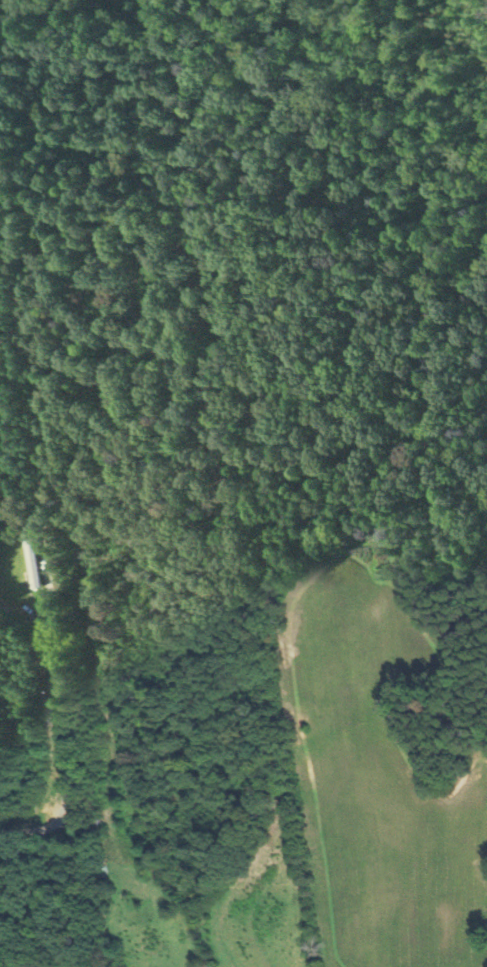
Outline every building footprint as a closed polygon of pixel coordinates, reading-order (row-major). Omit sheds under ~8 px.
[(40,586),(34,538),(24,539),(30,587),(40,586)]
